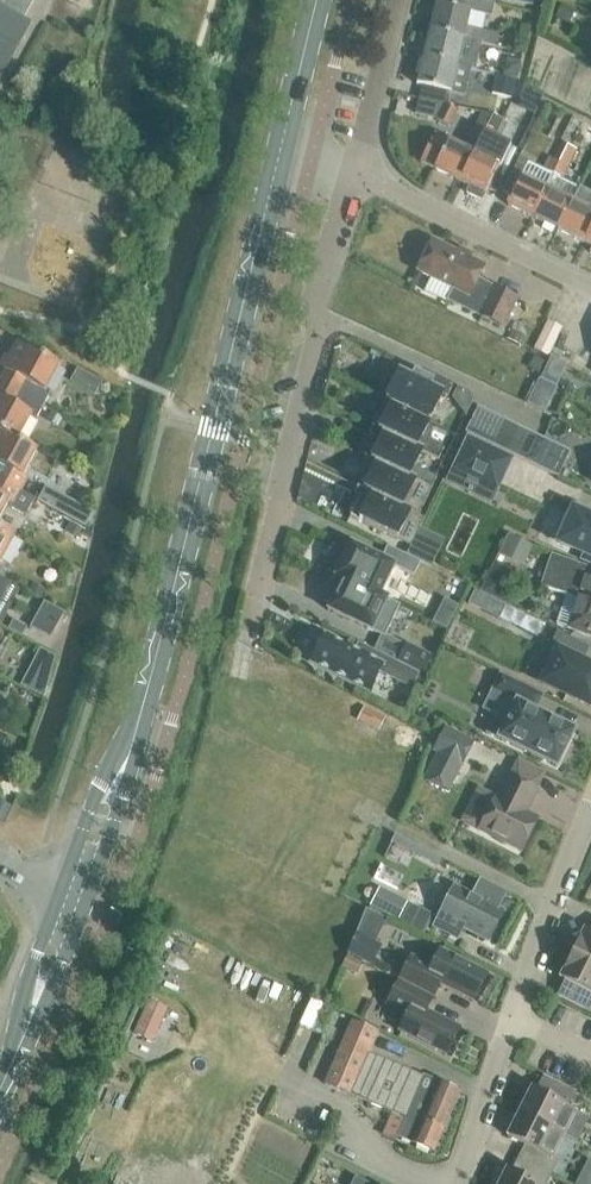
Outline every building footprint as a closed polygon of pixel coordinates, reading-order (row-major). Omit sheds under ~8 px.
[(31,23),(23,18),(33,0),(0,0),(0,78),(31,23)] [(434,2),(427,29),(463,38),(496,46),(498,36),(465,28),(469,10),(492,15),(495,2),(484,0),(451,0),(450,6),(434,2)] [(562,4),(555,16),(564,21),(570,8),(562,4)] [(421,56),(423,56),(456,64),(474,69),(477,58),(459,53),(463,38),(427,29),(421,56)] [(449,92),(450,91),(453,91),(452,93),(461,94),(463,83),(453,80),(456,64),(423,56),(421,56),(414,84),(423,86),(449,92)] [(501,75),(515,79),(520,62),(507,58),(506,61),(505,61),(501,75)] [(494,91),(512,95),(515,79),(497,75),(494,91)] [(417,99),(414,113),(436,118),(442,105),(417,99)] [(442,105),(436,118),(450,125),(458,110),(444,103),(442,105)] [(482,112),(477,121),(487,127),(492,114),(482,112)] [(474,153),(460,183),(470,187),(467,194),(482,201),(485,194),(487,190),(494,194),(495,194),(507,170),(506,169),(516,149),(494,139),(503,119),(492,114),(487,127),(474,153)] [(435,134),(420,163),(433,169),(460,183),(474,153),(487,127),(477,121),(463,148),(447,140),(435,134)] [(568,145),(560,162),(569,167),(577,150),(568,145)] [(511,172),(502,192),(511,196),(506,205),(533,218),(560,162),(550,158),(544,171),(518,158),(511,172)] [(560,162),(533,218),(559,231),(573,202),(579,188),(562,180),(569,167),(560,162)] [(559,231),(583,243),(590,227),(590,194),(579,188),(573,202),(559,231)] [(453,290),(448,300),(502,327),(516,299),(486,284),(484,288),(475,283),(483,267),(432,242),(417,272),(453,290)] [(546,323),(534,350),(547,356),(560,329),(546,323)] [(507,340),(517,345),(522,335),(511,330),(507,340)] [(0,378),(0,383),(41,405),(48,392),(42,389),(55,365),(17,345),(10,359),(3,356),(0,362),(0,368),(4,371),(0,378)] [(535,357),(530,367),(538,371),(543,361),(535,357)] [(77,368),(70,380),(95,394),(102,381),(77,368)] [(385,400),(429,421),(442,394),(447,397),(453,384),(434,375),(432,380),(414,372),(411,378),(398,372),(396,376),(390,374),(379,398),(384,400),(385,400)] [(544,413),(556,389),(539,381),(527,405),(544,413)] [(41,405),(0,383),(0,432),(15,440),(15,439),(27,416),(33,420),(41,405)] [(370,425),(369,425),(422,451),(422,452),(438,460),(444,448),(422,437),(429,421),(385,400),(384,400),(372,426),(370,425)] [(477,406),(465,432),(479,439),(491,413),(477,406)] [(45,420),(55,426),(61,417),(51,411),(45,420)] [(504,419),(491,413),(479,439),(492,445),(504,419)] [(517,426),(504,419),(492,445),(505,452),(517,426)] [(373,439),(365,457),(364,457),(370,460),(370,459),(431,489),(437,478),(414,467),(422,452),(422,451),(369,425),(369,426),(371,427),(367,436),(373,439)] [(518,458),(530,432),(517,426),(505,452),(518,458)] [(19,492),(26,477),(21,474),(34,449),(15,439),(15,440),(0,432),(0,482),(19,492)] [(543,438),(530,432),(518,458),(531,464),(543,438)] [(497,489),(511,459),(468,438),(454,469),(497,489)] [(543,438),(531,464),(544,471),(557,445),(543,438)] [(570,451),(557,445),(544,471),(558,477),(570,451)] [(431,489),(370,459),(370,460),(357,486),(355,484),(355,485),(361,488),(418,516),(419,515),(431,489)] [(4,507),(25,518),(35,500),(19,492),(0,482),(0,513),(4,507)] [(418,516),(361,488),(355,485),(354,486),(357,487),(353,496),(358,498),(350,517),(410,546),(424,517),(419,515),(418,516)] [(560,540),(559,542),(561,543),(584,553),(581,560),(590,564),(590,511),(576,504),(573,511),(572,513),(572,514),(560,540)] [(78,508),(72,519),(83,526),(90,514),(78,508)] [(66,532),(76,538),(81,529),(71,524),(66,532)] [(13,535),(0,528),(0,560),(13,535)] [(499,555),(522,567),(523,564),(532,547),(508,535),(499,555)] [(335,575),(334,577),(336,578),(337,578),(378,597),(379,595),(393,566),(413,575),(420,561),(386,546),(380,559),(352,545),(350,544),(349,546),(350,546),(336,575),(335,575)] [(550,554),(541,585),(567,595),(557,624),(590,635),(590,568),(550,554)] [(462,599),(469,585),(443,572),(436,587),(462,599)] [(336,578),(324,601),(331,604),(329,608),(328,608),(327,611),(329,612),(330,611),(384,637),(400,605),(379,595),(378,597),(337,578),(336,578)] [(44,589),(32,583),(27,592),(39,599),(44,589)] [(45,605),(31,629),(51,640),(65,616),(45,605)] [(12,620),(7,630),(21,637),(26,628),(12,620)] [(582,662),(589,647),(558,632),(550,648),(557,652),(542,682),(590,706),(590,666),(582,662)] [(368,690),(378,671),(411,688),(412,687),(419,673),(400,664),(358,643),(354,651),(325,637),(313,663),(368,690)] [(430,657),(406,645),(398,660),(423,672),(430,657)] [(419,673),(412,687),(422,692),(428,678),(425,677),(419,673)] [(487,733),(556,767),(575,730),(535,711),(543,695),(500,674),(491,691),(504,698),(487,733)] [(385,718),(364,706),(356,720),(378,731),(385,718)] [(8,726),(13,717),(0,710),(0,722),(8,726)] [(471,739),(443,725),(431,749),(435,751),(422,776),(446,789),(471,739)] [(512,767),(533,779),(541,765),(520,753),(512,767)] [(459,819),(479,829),(521,851),(538,818),(526,812),(538,790),(509,775),(497,798),(476,787),(459,819)] [(2,823),(11,807),(0,801),(0,821),(2,823)] [(421,812),(418,808),(413,808),(411,813),(414,817),(419,817),(421,812)] [(418,846),(414,854),(438,866),(442,858),(418,846)] [(456,924),(488,940),(503,911),(497,908),(506,890),(480,877),(471,895),(454,886),(434,926),(451,935),(456,924)] [(391,914),(400,895),(378,884),(369,903),(391,914)] [(424,935),(434,915),(420,908),(410,928),(424,935)] [(583,930),(571,954),(590,964),(590,934),(583,930)] [(355,933),(347,955),(362,963),(371,967),(382,946),(375,943),(355,933)] [(411,956),(399,980),(433,997),(440,984),(473,1001),(487,974),(440,950),(431,966),(411,956)] [(569,983),(562,998),(589,1011),(590,1008),(590,964),(571,954),(559,978),(569,983)] [(341,966),(342,967),(357,974),(362,963),(347,955),(341,966)] [(433,997),(399,980),(387,1004),(407,1014),(398,1031),(446,1055),(460,1028),(426,1011),(433,997)] [(149,1000),(135,1033),(152,1041),(166,1008),(149,1000)] [(433,1152),(459,1091),(368,1052),(377,1032),(352,1021),(325,1084),(405,1119),(398,1136),(433,1152)] [(563,1135),(575,1111),(568,1107),(575,1093),(548,1079),(541,1094),(531,1088),(519,1112),(563,1135)] [(519,1112),(507,1136),(530,1148),(523,1161),(550,1174),(557,1160),(552,1157),(563,1135),(519,1112)] [(516,1174),(506,1169),(499,1183),(545,1183),(550,1174),(523,1161),(516,1174)]
